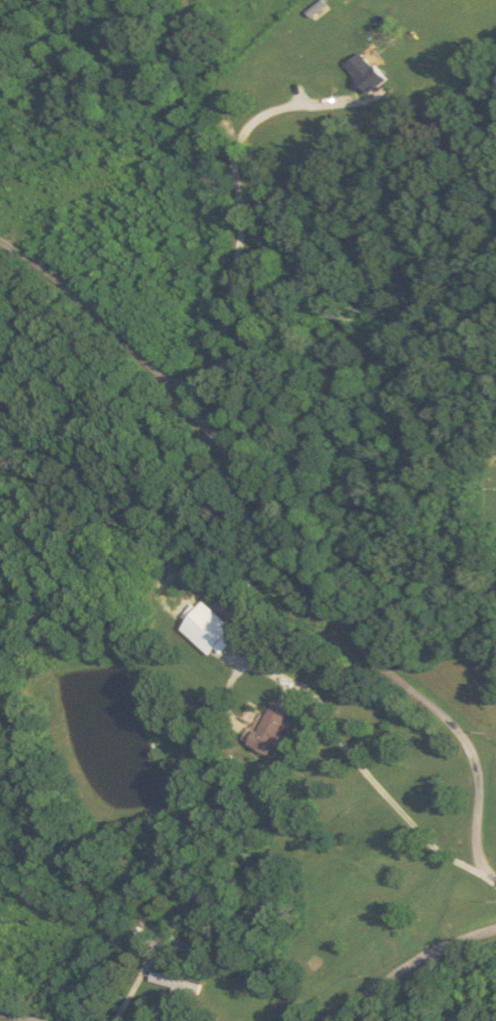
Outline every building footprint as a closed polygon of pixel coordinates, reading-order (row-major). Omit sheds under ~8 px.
[(360,94),(380,84),(363,52),(343,63),(360,94)] [(222,655),(234,642),(226,635),(233,628),(203,601),(178,629),(209,657),(216,649),(222,655)] [(246,748),(268,759),(293,713),(271,701),(246,748)]
